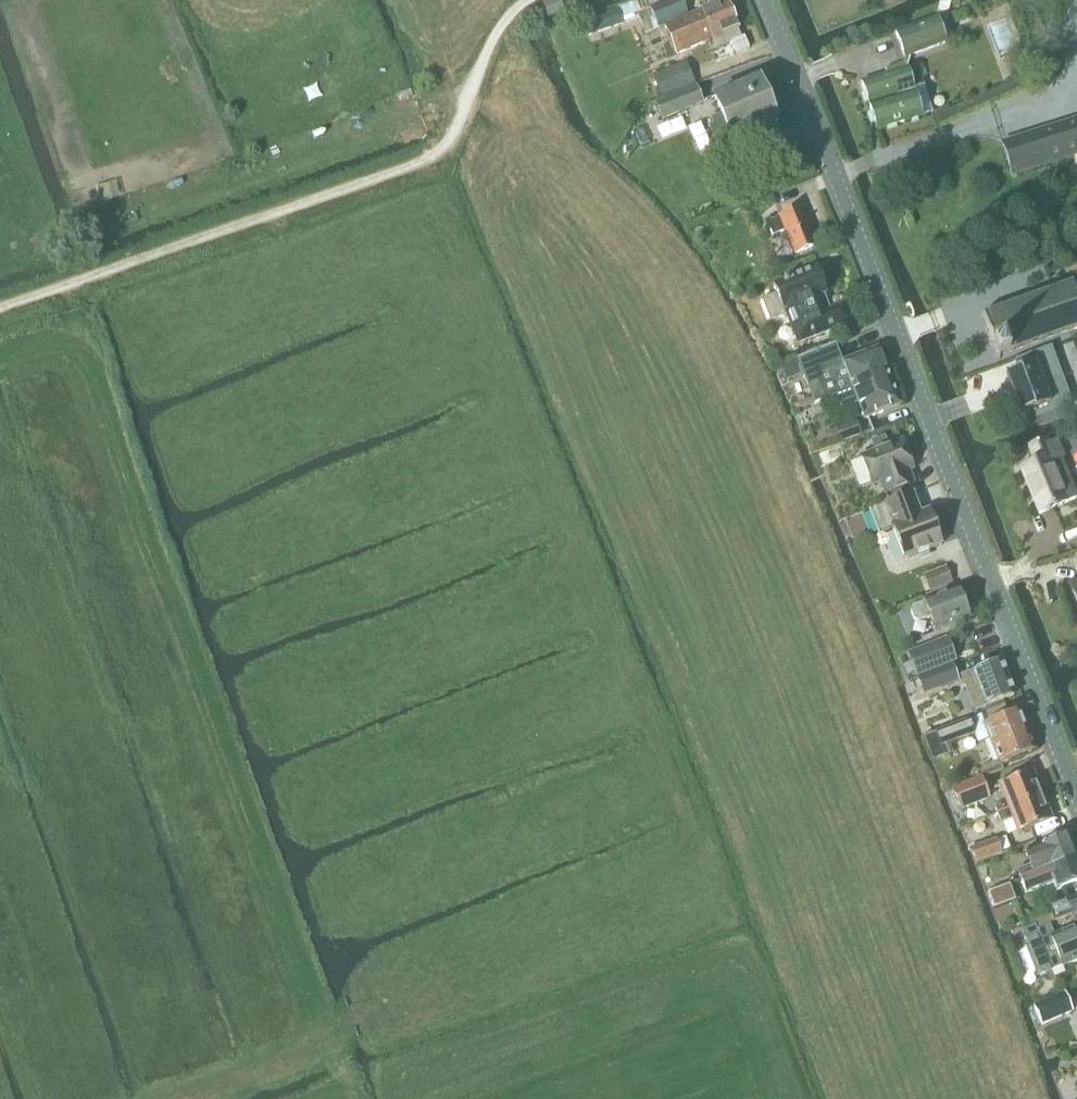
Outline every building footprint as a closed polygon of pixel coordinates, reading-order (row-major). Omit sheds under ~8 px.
[(564,14),(559,0),(544,5),(549,19),(564,14)] [(580,10),(577,0),(571,0),(564,2),(568,14),(580,10)] [(702,11),(689,17),(682,0),(673,0),(652,9),(660,29),(667,27),(678,54),(709,41),(713,50),(718,48),(702,11)] [(702,11),(718,48),(732,42),(737,54),(751,48),(746,35),(742,37),(738,28),(739,27),(727,0),(702,11)] [(620,9),(582,23),(587,37),(625,24),(620,9)] [(938,17),(895,34),(905,59),(947,44),(938,17)] [(934,112),(923,76),(926,75),(923,63),(910,68),(864,84),(871,106),(879,130),(923,116),(923,115),(934,112)] [(694,85),(687,65),(654,77),(662,98),(694,85)] [(778,124),(760,80),(757,82),(758,82),(715,100),(723,117),(718,119),(721,126),(716,128),(724,147),(776,124),(776,125),(778,124)] [(662,121),(702,104),(695,88),(655,105),(662,121)] [(1004,146),(1013,175),(1076,155),(1076,122),(1004,146)] [(116,181),(96,186),(101,202),(121,196),(116,181)] [(796,256),(818,247),(801,208),(780,216),(780,218),(768,223),(774,236),(786,232),(796,256)] [(845,306),(827,312),(821,296),(828,294),(819,269),(774,287),(778,296),(765,302),(772,321),(788,315),(799,344),(852,323),(845,306)] [(985,319),(999,362),(1076,335),(1076,296),(1074,287),(985,319)] [(836,347),(799,361),(816,405),(836,397),(855,390),(853,385),(887,372),(878,350),(843,364),(836,347)] [(1021,374),(1007,378),(1024,422),(1035,418),(1037,424),(1075,411),(1053,349),(1017,362),(1021,374)] [(855,390),(836,397),(841,410),(858,404),(865,421),(901,407),(887,372),(853,385),(855,390)] [(865,435),(860,421),(837,430),(842,443),(865,435)] [(1022,469),(1040,514),(1069,502),(1076,498),(1076,495),(1062,460),(1069,457),(1061,439),(1049,445),(1047,440),(1030,447),(1034,457),(1036,463),(1022,469)] [(881,482),(886,494),(914,483),(909,471),(913,470),(902,442),(862,457),(873,486),(881,482)] [(913,494),(870,510),(880,536),(894,530),(906,560),(943,546),(929,511),(921,514),(913,494)] [(948,566),(925,576),(931,592),(955,583),(948,566)] [(1069,584),(1076,604),(1076,581),(1069,584)] [(957,588),(912,606),(910,611),(913,620),(918,622),(928,618),(936,633),(970,618),(968,613),(970,610),(967,604),(963,603),(957,588)] [(911,659),(917,676),(955,661),(947,639),(933,644),(935,649),(911,659)] [(998,663),(960,676),(974,710),(1014,695),(1002,665),(998,663)] [(953,665),(917,679),(924,696),(960,681),(953,665)] [(982,714),(969,719),(974,733),(978,743),(991,738),(1000,764),(1036,751),(1021,711),(986,724),(982,714)] [(969,719),(933,733),(938,746),(974,733),(969,719)] [(997,816),(1042,798),(1032,773),(999,785),(1005,800),(996,803),(994,808),(997,816)] [(989,799),(981,778),(953,789),(961,810),(989,799)] [(1042,798),(997,816),(1000,823),(1012,819),(1018,833),(1051,821),(1042,798)] [(1017,871),(1021,881),(1030,877),(1076,859),(1076,856),(1069,836),(1039,847),(1039,849),(1025,854),(1030,866),(1017,871)] [(995,840),(970,849),(976,863),(1000,854),(995,840)] [(1030,877),(1021,881),(1026,895),(1053,885),(1056,892),(1076,884),(1076,859),(1030,877)] [(987,894),(993,910),(1015,902),(1009,885),(987,894)] [(1076,928),(1076,931),(1076,899),(1049,909),(1054,923),(1071,916),(1076,928)] [(1076,928),(1053,937),(1049,927),(1037,932),(1035,928),(1022,933),(1026,943),(1024,943),(1037,977),(1053,971),(1052,969),(1062,966),(1076,961),(1076,931),(1076,928)] [(1064,994),(1034,1006),(1042,1025),(1072,1012),(1064,994)]
